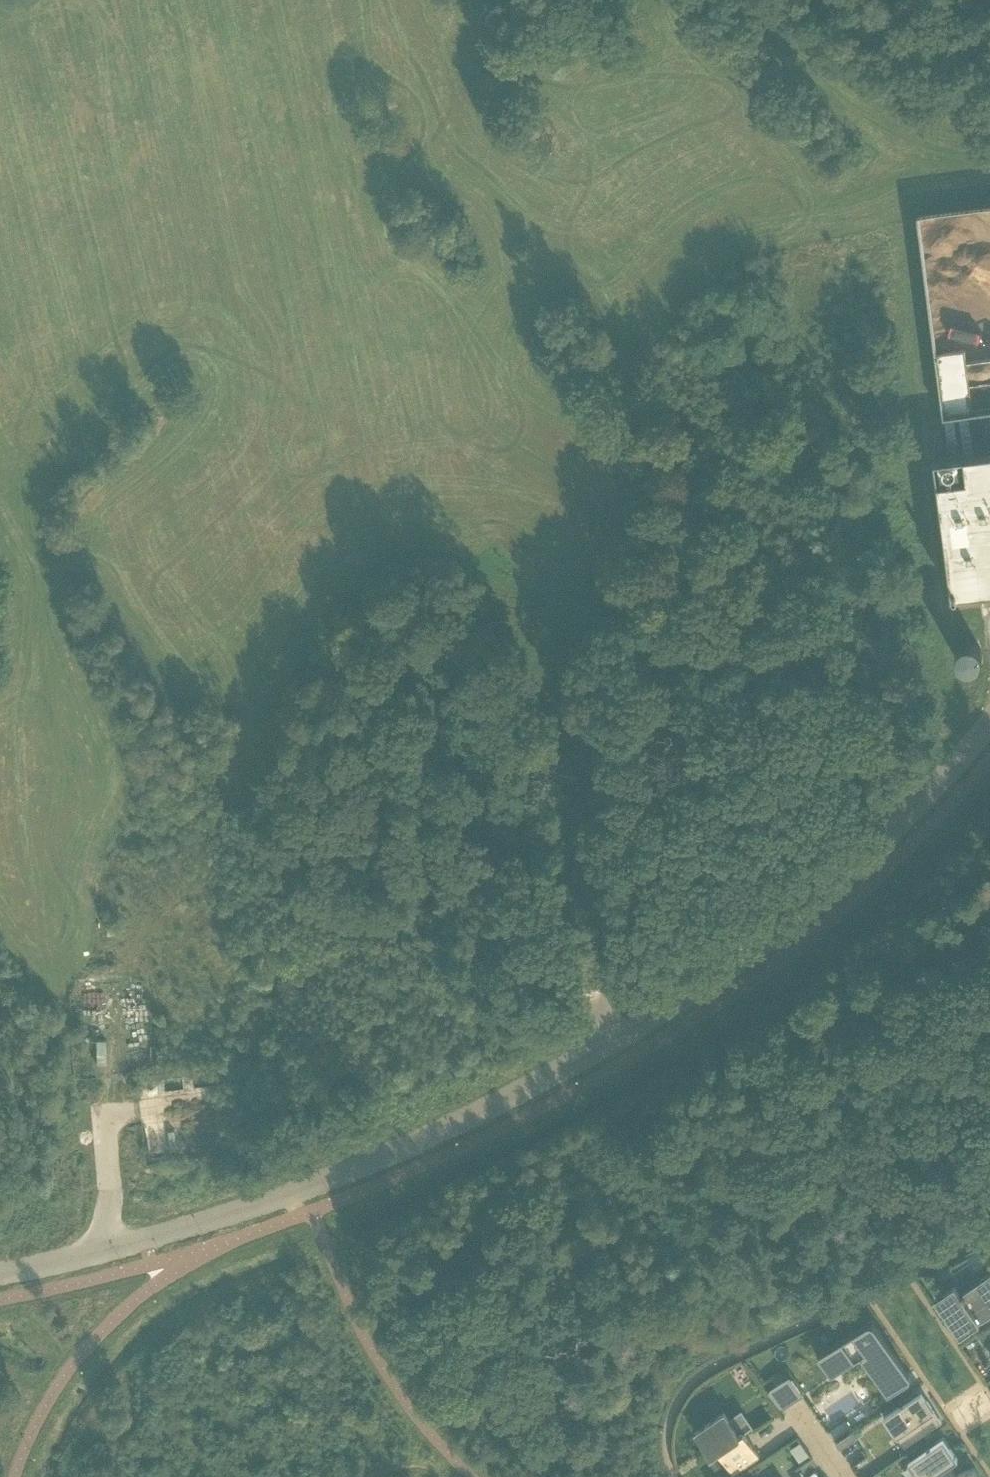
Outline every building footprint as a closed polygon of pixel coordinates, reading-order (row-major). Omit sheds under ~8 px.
[(917,219),(943,421),(989,415),(989,209),(917,219)] [(979,593),(989,592),(989,452),(978,454),(964,456),(934,460),(951,597),(979,593)] [(982,675),(984,667),(982,659),(976,653),(968,650),(959,653),(953,659),(951,667),(953,675),(959,681),(968,684),(976,681),(982,675)] [(934,1298),(956,1330),(960,1335),(969,1329),(983,1319),(989,1314),(989,1273),(980,1280),(960,1293),(954,1284),(934,1298)] [(910,1376),(909,1374),(871,1320),(817,1357),(825,1369),(829,1366),(835,1374),(869,1350),(882,1369),(873,1375),(887,1396),(907,1382),(909,1381),(910,1380),(910,1378),(910,1376)] [(789,1374),(768,1387),(781,1407),(802,1394),(789,1374)] [(917,1395),(884,1418),(897,1437),(904,1432),(911,1443),(941,1422),(927,1401),(921,1392),(917,1395)] [(724,1413),(694,1433),(707,1451),(710,1457),(716,1453),(718,1451),(733,1474),(759,1456),(744,1434),(753,1427),(741,1410),(728,1419),(724,1413)] [(840,1450),(855,1440),(851,1434),(836,1444),(840,1450)] [(908,1462),(918,1476),(942,1476),(954,1469),(951,1464),(957,1459),(943,1438),(910,1460),(908,1462)] [(973,1469),(958,1474),(954,1469),(942,1476),(979,1476),(973,1469)]
